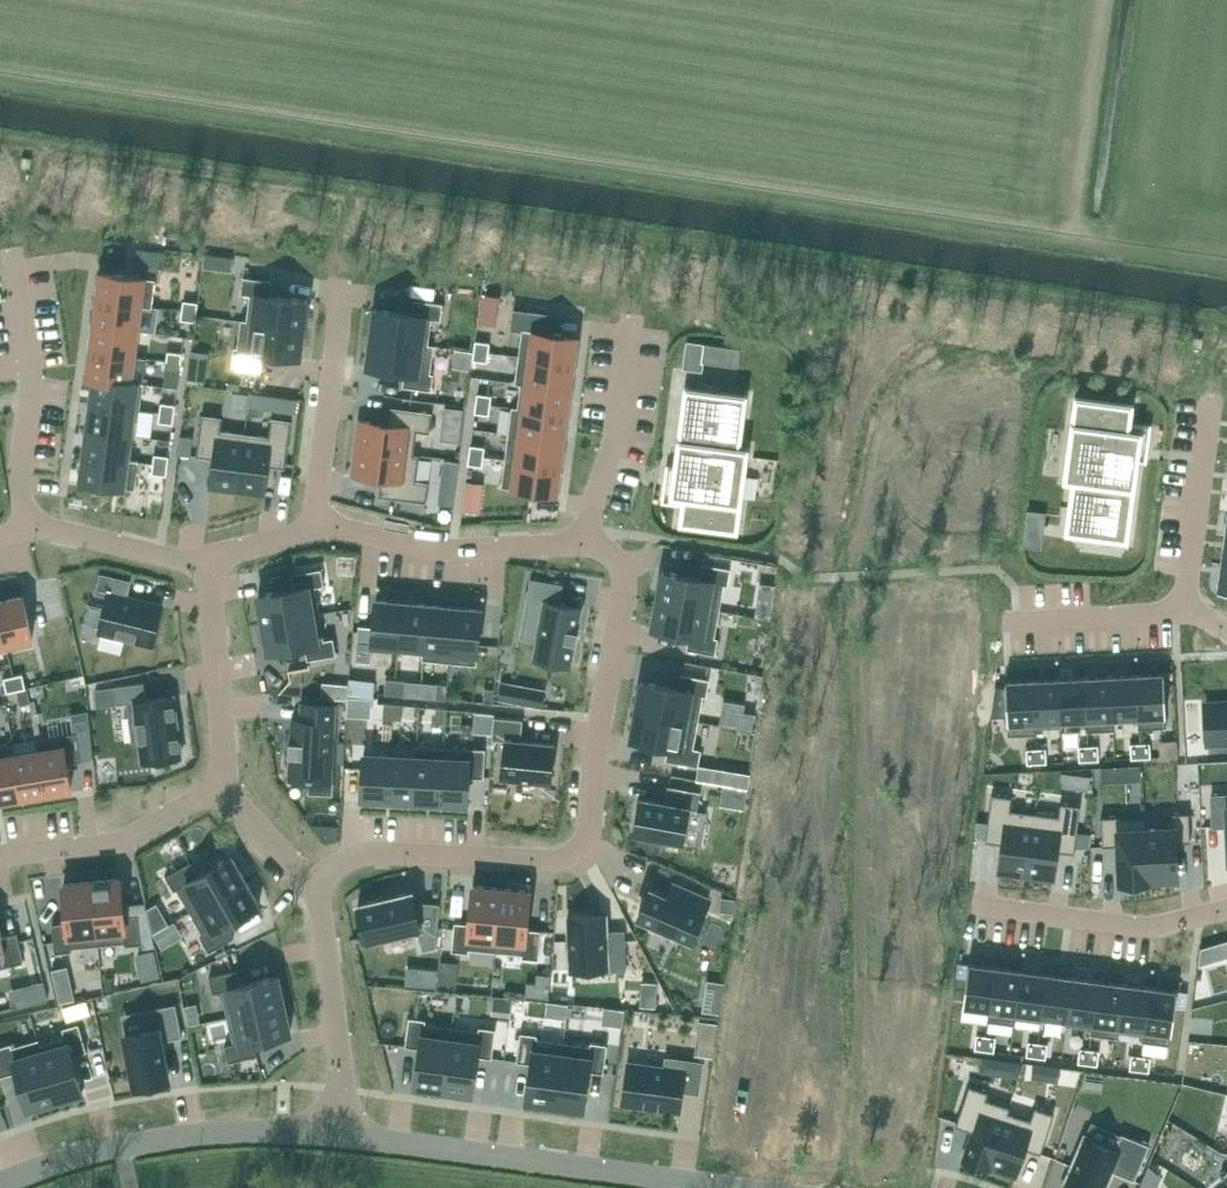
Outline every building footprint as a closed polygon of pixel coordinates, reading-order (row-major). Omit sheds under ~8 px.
[(23,157),(22,166),(30,167),(32,158),(23,157)] [(152,306),(156,279),(101,272),(98,299),(152,306)] [(304,329),(308,300),(270,295),(272,280),(243,276),(241,293),(250,294),(247,320),(241,319),(241,320),(304,329)] [(152,306),(98,299),(94,324),(137,330),(140,305),(152,307),(152,306)] [(428,344),(431,318),(441,319),(443,303),(414,299),(412,314),(375,309),(371,337),(434,346),(434,344),(428,344)] [(198,302),(184,300),(182,310),(197,312),(198,302)] [(197,312),(182,310),(181,319),(195,321),(197,312)] [(300,357),(304,329),(241,320),(238,347),(234,346),(231,367),(260,371),(262,352),(300,357)] [(134,356),(137,330),(94,324),(91,350),(134,356)] [(573,363),(577,336),(522,329),(519,356),(573,363)] [(430,372),(434,346),(371,337),(367,366),(405,371),(403,386),(432,389),(434,373),(430,372)] [(488,352),(490,342),(475,340),(474,350),(488,352)] [(687,341),(683,368),(702,371),(703,362),(701,362),(701,361),(703,344),(687,341)] [(703,344),(701,361),(737,366),(739,349),(703,344)] [(143,384),(143,382),(131,380),(134,356),(91,350),(88,376),(143,384)] [(488,352),(474,350),(473,359),(487,361),(488,352)] [(182,353),(168,351),(167,360),(181,362),(182,353)] [(570,389),(573,363),(519,356),(515,382),(570,389)] [(181,362),(167,360),(165,370),(180,372),(181,362)] [(140,409),(143,384),(88,376),(87,377),(95,378),(91,403),(140,409)] [(566,415),(570,389),(515,382),(515,383),(521,383),(518,407),(512,406),(512,408),(566,415)] [(682,521),(736,529),(747,448),(739,447),(745,396),(686,388),(676,468),(688,470),(682,521)] [(492,395),(477,393),(476,403),(490,404),(492,395)] [(1067,530),(1126,538),(1137,458),(1124,456),(1131,405),(1077,397),(1066,478),(1074,479),(1067,530)] [(175,404),(161,402),(160,412),(174,414),(175,404)] [(136,435),(140,409),(91,403),(88,429),(136,435)] [(490,404),(476,403),(475,412),(489,414),(490,404)] [(430,432),(433,412),(391,406),(388,424),(360,421),(356,447),(419,456),(419,454),(414,454),(417,431),(430,432)] [(563,440),(566,415),(512,408),(508,433),(563,440)] [(173,423),(174,414),(160,412),(159,421),(173,423)] [(222,417),(202,414),(196,456),(214,458),(211,486),(237,490),(245,433),(221,430),(222,417)] [(269,436),(245,433),(237,490),(264,493),(268,465),(286,467),(292,420),(271,417),(269,436)] [(136,436),(136,435),(88,429),(84,454),(139,462),(139,460),(127,459),(130,435),(136,436)] [(563,440),(508,433),(505,459),(559,466),(563,440)] [(485,447),(470,445),(469,454),(483,456),(485,447)] [(416,480),(419,456),(356,447),(353,474),(381,478),(379,496),(427,502),(429,482),(416,480)] [(135,489),(139,462),(84,454),(81,481),(135,489)] [(167,466),(169,456),(154,454),(153,464),(167,466)] [(482,466),(483,456),(469,454),(468,464),(482,466)] [(559,466),(505,459),(501,486),(556,493),(559,466)] [(166,475),(167,466),(153,464),(152,473),(166,475)] [(466,500),(464,510),(479,511),(480,502),(466,500)] [(1028,510),(1023,545),(1041,547),(1045,512),(1028,510)] [(1222,562),(1219,590),(1226,591),(1226,563),(1222,562)] [(662,571),(657,599),(719,610),(724,584),(728,584),(731,568),(702,563),(700,577),(662,571)] [(295,588),(258,594),(263,623),(319,613),(315,586),(324,585),(321,568),(293,573),(295,588)] [(108,595),(100,631),(152,644),(161,606),(125,597),(129,581),(101,574),(97,592),(108,595)] [(531,579),(528,600),(544,603),(538,640),(534,658),(570,665),(574,642),(576,643),(577,640),(574,640),(575,633),(578,633),(579,631),(576,630),(580,608),(558,604),(562,585),(531,579)] [(23,596),(0,601),(0,618),(7,650),(8,649),(7,644),(33,638),(23,596)] [(657,599),(652,627),(689,634),(687,649),(715,654),(718,637),(715,637),(719,610),(657,599)] [(399,646),(403,603),(375,600),(372,643),(399,646)] [(403,602),(398,651),(423,653),(423,659),(424,659),(429,605),(403,602)] [(429,605),(424,659),(449,662),(455,607),(429,605)] [(455,607),(449,662),(476,664),(482,610),(455,607)] [(319,613),(263,623),(268,651),(305,644),(308,659),(336,654),(333,637),(324,639),(319,613)] [(1164,672),(1137,673),(1140,728),(1167,727),(1164,672)] [(23,673),(13,675),(17,690),(26,687),(23,673)] [(641,681),(636,710),(698,721),(703,694),(706,695),(709,679),(681,673),(678,688),(641,681)] [(1137,673),(1111,675),(1114,729),(1115,729),(1114,717),(1138,716),(1138,728),(1140,728),(1137,673)] [(13,675),(4,678),(7,692),(17,690),(13,675)] [(1111,675),(1085,676),(1088,731),(1114,729),(1111,675)] [(1085,676),(1059,677),(1061,726),(1063,726),(1062,720),(1086,719),(1086,731),(1088,731),(1085,676)] [(1059,677),(1032,679),(1035,733),(1037,733),(1036,728),(1061,726),(1059,677)] [(386,678),(385,693),(394,694),(396,679),(386,678)] [(396,679),(394,694),(404,695),(405,680),(396,679)] [(1032,679),(1005,680),(1008,735),(1035,733),(1032,679)] [(146,699),(144,682),(115,686),(117,704),(128,702),(133,740),(140,739),(143,760),(181,755),(173,695),(146,699)] [(437,683),(436,698),(446,699),(447,684),(437,683)] [(17,690),(21,704),(31,702),(27,687),(17,690)] [(42,687),(31,689),(33,700),(44,698),(42,687)] [(484,688),(483,702),(493,703),(494,688),(484,688)] [(1205,703),(1207,742),(1226,741),(1226,702),(1205,703)] [(330,779),(334,705),(302,703),(302,721),(293,720),(292,741),(289,741),(289,755),(291,755),(290,777),(330,779)] [(384,703),(383,717),(393,718),(394,704),(384,703)] [(394,704),(393,718),(402,719),(404,705),(394,704)] [(436,708),(434,722),(444,723),(445,708),(436,708)] [(636,710),(631,738),(668,745),(666,759),(694,764),(697,748),(693,747),(698,721),(636,710)] [(73,733),(37,739),(46,792),(71,788),(67,763),(82,760),(94,759),(89,711),(71,713),(73,733)] [(494,717),(492,739),(505,740),(502,777),(551,782),(554,743),(521,740),(523,719),(494,717)] [(46,792),(37,739),(36,739),(38,750),(16,754),(14,743),(13,743),(22,797),(46,792)] [(1150,742),(1140,743),(1141,757),(1151,757),(1150,742)] [(22,797),(13,743),(0,745),(0,800),(22,797)] [(1140,743),(1130,743),(1131,758),(1141,757),(1140,743)] [(391,755),(389,798),(414,799),(417,745),(416,745),(416,756),(391,755)] [(417,745),(414,799),(440,801),(443,746),(417,745)] [(1088,745),(1078,746),(1079,761),(1089,760),(1088,745)] [(1098,745),(1088,745),(1089,760),(1099,760),(1098,745)] [(443,746),(440,801),(467,802),(469,776),(484,777),(485,748),(443,746)] [(1046,747),(1036,748),(1037,763),(1047,762),(1046,747)] [(1036,748),(1026,749),(1027,763),(1037,763),(1036,748)] [(363,754),(361,797),(389,798),(391,755),(363,754)] [(641,798),(635,831),(682,840),(688,808),(697,810),(701,791),(667,785),(664,802),(641,798)] [(992,793),(985,841),(1003,843),(999,872),(1026,875),(1034,812),(1011,809),(1012,796),(992,793)] [(1211,795),(1213,826),(1226,825),(1226,794),(1211,795)] [(1034,812),(1026,875),(1053,879),(1057,850),(1075,853),(1081,805),(1060,802),(1059,816),(1034,812)] [(1146,816),(1144,816),(1148,879),(1177,878),(1176,842),(1190,841),(1189,812),(1172,813),(1172,825),(1147,826),(1146,816)] [(1118,816),(1101,817),(1102,846),(1118,845),(1119,881),(1148,879),(1144,816),(1118,818),(1118,816)] [(245,880),(231,855),(198,874),(191,861),(166,875),(174,890),(177,888),(190,911),(245,880)] [(124,916),(120,878),(92,881),(98,944),(125,941),(125,945),(142,943),(139,914),(124,916)] [(227,924),(260,905),(245,880),(190,911),(204,935),(201,937),(209,951),(234,937),(227,924)] [(98,944),(92,881),(63,884),(67,922),(52,923),(55,952),(72,950),(71,947),(98,944)] [(650,888),(638,918),(656,925),(654,930),(673,937),(675,933),(693,940),(700,924),(710,898),(674,884),(669,896),(650,888)] [(455,922),(452,950),(468,952),(469,948),(496,951),(502,888),(473,885),(470,923),(455,922)] [(502,888),(496,951),(522,953),(522,957),(539,959),(541,930),(527,928),(530,891),(502,888)] [(384,898),(358,904),(366,940),(418,928),(423,950),(436,946),(440,903),(414,901),(411,891),(391,896),(384,897),(384,898)] [(607,931),(606,915),(568,917),(571,970),(607,968),(607,970),(626,969),(624,930),(607,931)] [(0,928),(0,967),(23,961),(17,933),(2,937),(0,928)] [(968,962),(962,1006),(988,1009),(987,1020),(988,1020),(995,965),(968,962)] [(995,965),(988,1020),(1014,1024),(1021,969),(995,965)] [(1021,969),(1014,1024),(1015,1024),(1016,1018),(1040,1021),(1047,972),(1021,969)] [(284,1004),(278,976),(241,984),(237,970),(209,976),(213,992),(222,990),(228,1017),(284,1004)] [(1047,972),(1040,1021),(1041,1021),(1042,1016),(1066,1019),(1065,1024),(1066,1025),(1073,976),(1047,972)] [(1073,976),(1066,1025),(1091,1028),(1090,1034),(1092,1034),(1099,979),(1073,976)] [(1099,979),(1092,1034),(1117,1037),(1125,983),(1099,979)] [(34,992),(12,998),(14,1007),(47,999),(43,982),(32,985),(34,992)] [(1125,983),(1117,1037),(1118,1037),(1119,1032),(1142,1035),(1142,1040),(1143,1041),(1150,986),(1125,983)] [(1150,986),(1143,1041),(1170,1044),(1177,990),(1150,986)] [(147,1029),(125,1033),(136,1085),(168,1079),(161,1041),(182,1037),(175,1003),(143,1009),(147,1029)] [(254,1040),(291,1031),(284,1004),(228,1017),(234,1043),(225,1045),(229,1061),(257,1055),(254,1040)] [(409,1017),(405,1045),(420,1047),(415,1085),(443,1089),(452,1026),(425,1023),(426,1019),(409,1017)] [(39,1038),(38,1039),(56,1099),(83,1091),(72,1055),(87,1050),(79,1023),(63,1028),(65,1037),(40,1044),(39,1038)] [(452,1026),(443,1089),(472,1093),(477,1055),(492,1057),(496,1028),(479,1026),(479,1030),(452,1026)] [(521,1032),(517,1061),(532,1063),(527,1100),(555,1104),(563,1041),(537,1038),(537,1034),(521,1032)] [(977,1034),(975,1048),(985,1050),(986,1035),(977,1034)] [(986,1035),(985,1050),(994,1051),(996,1036),(986,1035)] [(0,1046),(0,1073),(1,1076),(17,1071),(28,1107),(56,1099),(38,1039),(12,1046),(11,1043),(0,1046)] [(563,1041),(555,1104),(583,1108),(588,1070),(603,1072),(607,1044),(591,1042),(590,1045),(563,1041)] [(1028,1041),(1026,1055),(1036,1056),(1038,1042),(1028,1041)] [(1038,1042),(1036,1056),(1046,1058),(1048,1043),(1038,1042)] [(697,1043),(696,1053),(713,1055),(714,1046),(697,1043)] [(1080,1047),(1078,1062),(1088,1063),(1090,1049),(1080,1047)] [(1090,1049),(1088,1063),(1097,1065),(1099,1050),(1090,1049)] [(1131,1054),(1130,1069),(1139,1070),(1141,1055),(1131,1054)] [(1141,1055),(1139,1070),(1149,1071),(1151,1057),(1141,1055)] [(628,1062),(623,1103),(679,1110),(682,1091),(699,1093),(703,1062),(666,1057),(664,1067),(628,1062)] [(969,1085),(955,1125),(973,1131),(964,1158),(990,1166),(1009,1106),(986,1099),(988,1091),(969,1085)] [(1009,1106),(990,1166),(1015,1175),(1024,1148),(1041,1153),(1054,1113),(1035,1107),(1030,1118),(1008,1112),(1010,1106),(1009,1106)]
